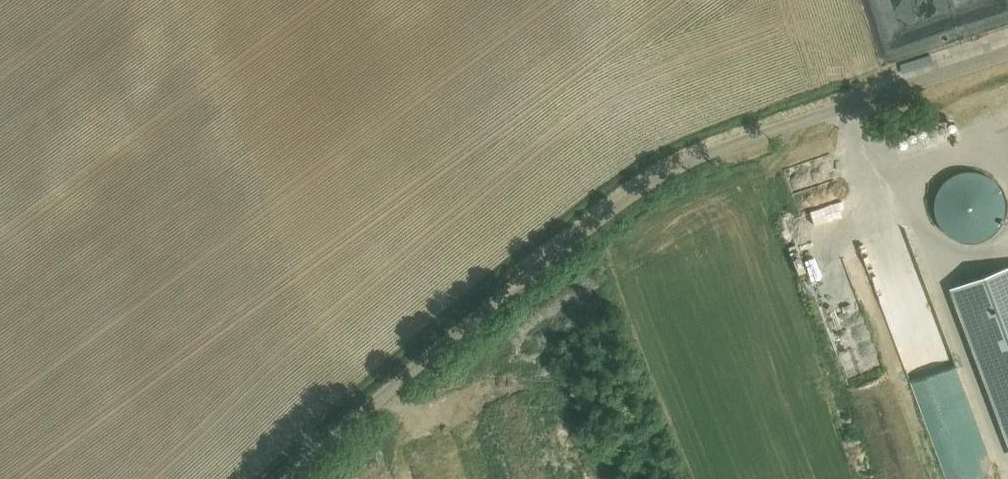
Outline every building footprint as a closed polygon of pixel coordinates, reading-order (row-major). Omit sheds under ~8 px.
[(815,161),(800,165),(805,181),(819,176),(815,161)] [(964,169),(954,171),(945,177),(940,181),(936,188),(933,194),(932,202),(931,209),(933,216),(935,222),(939,229),(944,234),(950,238),(956,241),(963,243),(970,243),(977,243),(983,241),(988,238),(993,235),(998,230),(1001,225),(1004,218),(1006,212),(1007,204),(1005,196),(1002,187),(995,179),(989,174),(981,170),(972,169),(964,169)] [(804,207),(850,194),(845,178),(799,192),(804,207)] [(951,287),(1007,438),(1007,266),(951,287)]
